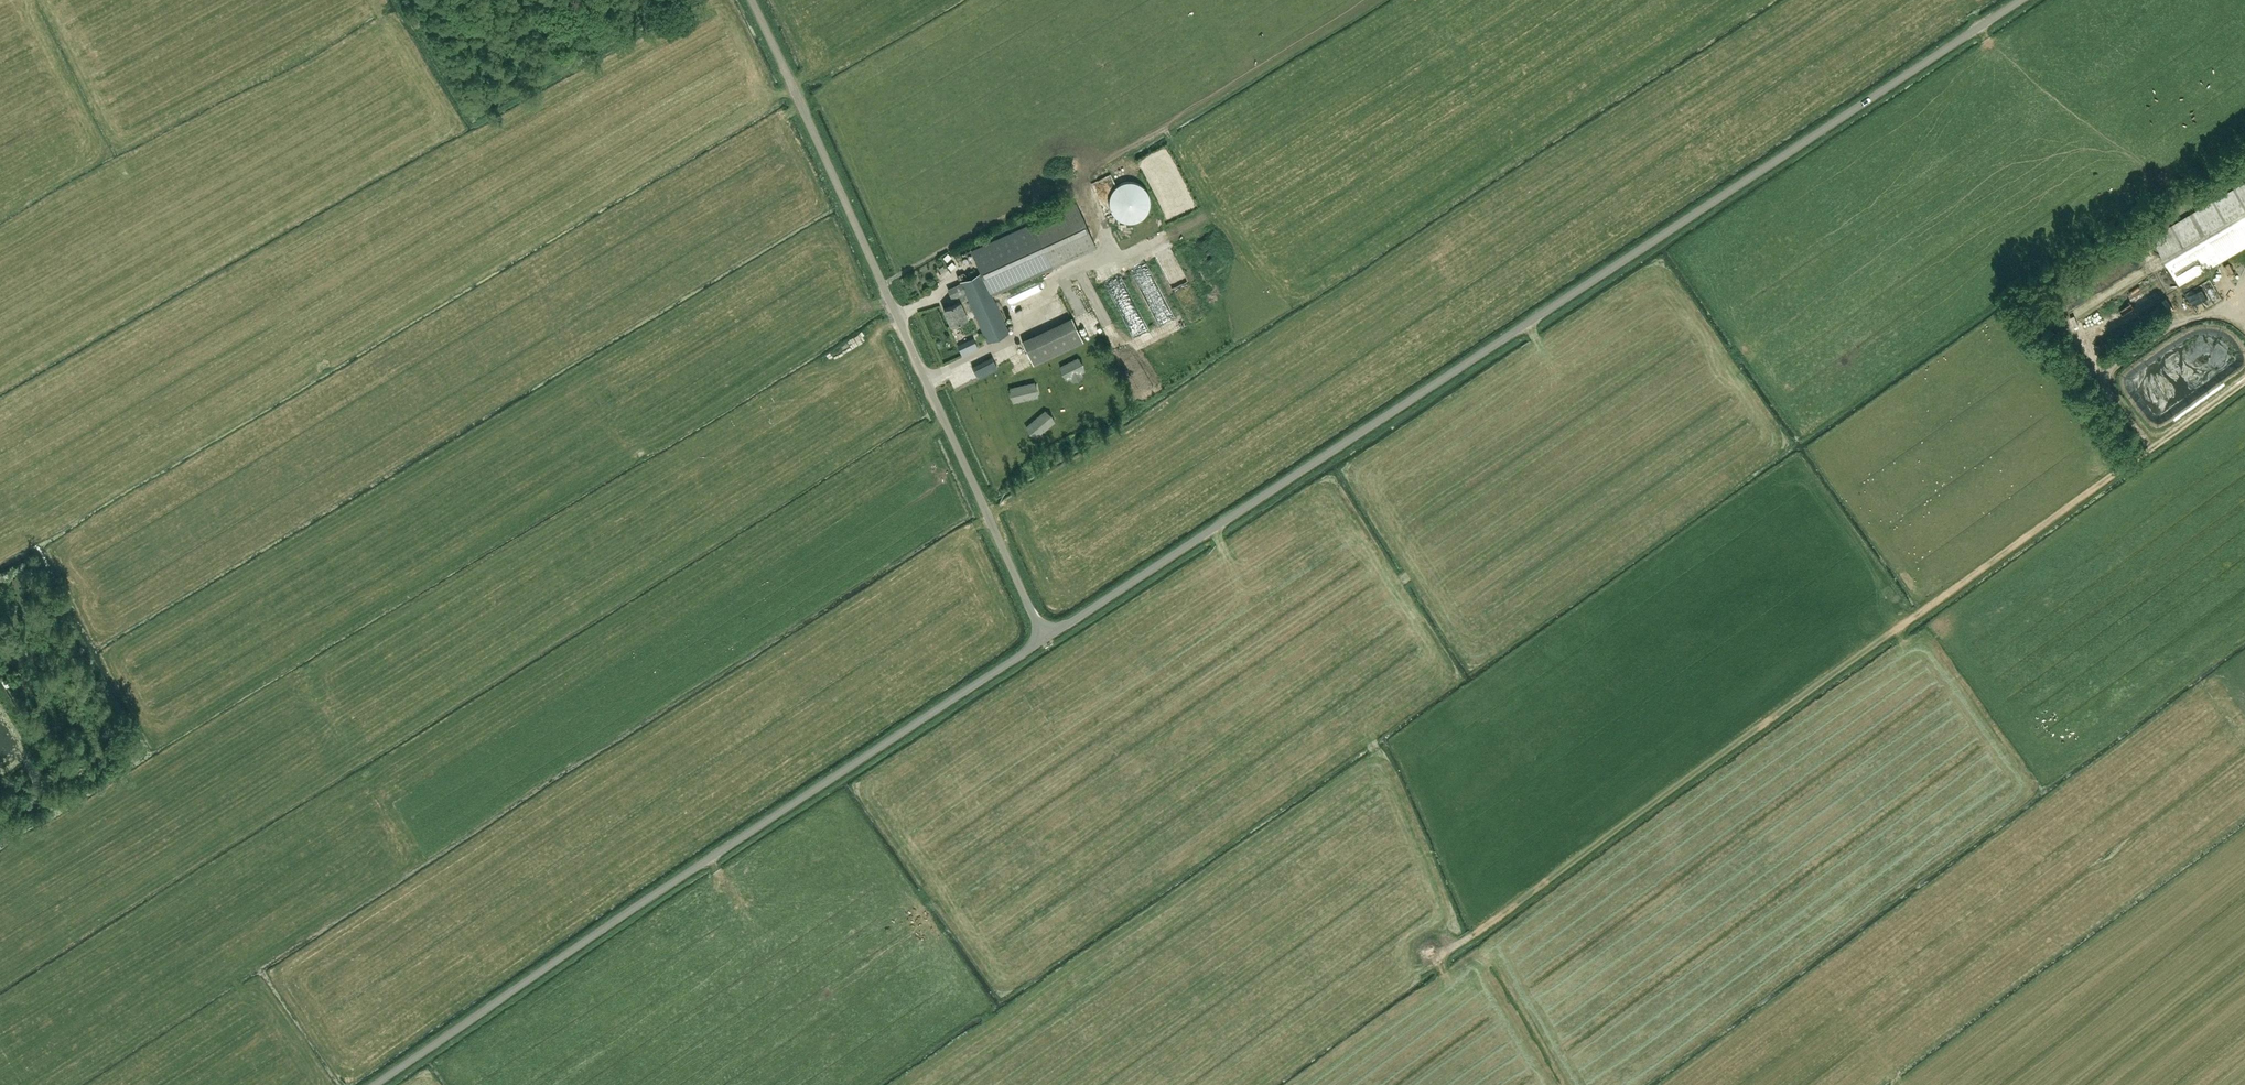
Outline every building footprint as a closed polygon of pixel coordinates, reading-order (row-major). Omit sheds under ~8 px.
[(1113,190),(1112,190),(1112,191),(1112,192),(1111,192),(1111,193),(1111,194),(1110,195),(1110,196),(1110,197),(1109,198),(1109,199),(1109,200),(1109,201),(1109,202),(1109,203),(1109,204),(1109,205),(1110,205),(1110,206),(1110,207),(1110,208),(1111,209),(1111,210),(1111,211),(1112,211),(1112,212),(1113,213),(1113,214),(1114,214),(1114,215),(1115,215),(1115,216),(1116,216),(1116,217),(1117,217),(1117,218),(1118,218),(1119,219),(1120,219),(1120,220),(1121,220),(1122,220),(1123,221),(1124,221),(1125,221),(1126,221),(1127,222),(1128,222),(1129,222),(1130,222),(1131,222),(1132,222),(1133,222),(1133,221),(1134,221),(1135,221),(1136,221),(1137,220),(1138,220),(1139,219),(1140,219),(1141,218),(1142,218),(1142,217),(1143,217),(1143,216),(1144,216),(1145,215),(1145,214),(1146,214),(1146,213),(1147,212),(1147,211),(1148,211),(1148,210),(1148,209),(1149,209),(1149,208),(1149,207),(1149,206),(1150,205),(1150,204),(1150,203),(1150,202),(1150,201),(1150,200),(1150,199),(1150,198),(1149,197),(1149,196),(1149,195),(1149,194),(1148,194),(1148,193),(1148,192),(1147,192),(1147,191),(1147,190),(1146,190),(1146,189),(1145,189),(1145,188),(1144,187),(1143,187),(1143,186),(1142,185),(1141,185),(1141,184),(1140,184),(1139,183),(1138,183),(1137,183),(1137,182),(1136,182),(1135,182),(1134,182),(1133,181),(1132,181),(1131,181),(1130,181),(1129,181),(1128,181),(1127,181),(1126,181),(1125,182),(1124,182),(1123,182),(1122,182),(1122,183),(1121,183),(1120,183),(1119,184),(1118,184),(1118,185),(1117,185),(1116,186),(1116,187),(1115,187),(1114,188),(1114,189),(1113,189),(1113,190)] [(2150,237),(2178,285),(2244,246),(2244,181),(2150,237)] [(959,302),(944,308),(951,325),(967,318),(965,313),(973,309),(988,342),(1009,332),(992,295),(1096,247),(1076,204),(971,252),(981,273),(961,282),(961,283),(948,289),(952,298),(957,296),(959,302)] [(1061,280),(1069,276),(1066,268),(1058,272),(1061,280)] [(2188,309),(2197,307),(2194,296),(2185,298),(2188,309)] [(1097,320),(1104,317),(1097,299),(1090,302),(1097,320)] [(2106,318),(2122,310),(2117,301),(2101,309),(2106,318)] [(1022,340),(1033,365),(1083,341),(1072,317),(1022,340)] [(1079,330),(1093,324),(1090,318),(1076,324),(1079,330)] [(978,347),(974,338),(958,346),(962,354),(978,347)] [(969,363),(977,381),(998,372),(989,353),(969,363)] [(1088,358),(1045,375),(1049,388),(1093,370),(1088,358)] [(2135,378),(2151,421),(2168,415),(2163,400),(2170,397),(2168,389),(2162,391),(2160,384),(2154,386),(2152,379),(2146,381),(2144,374),(2135,378)] [(18,575),(12,579),(16,587),(22,584),(18,575)]
